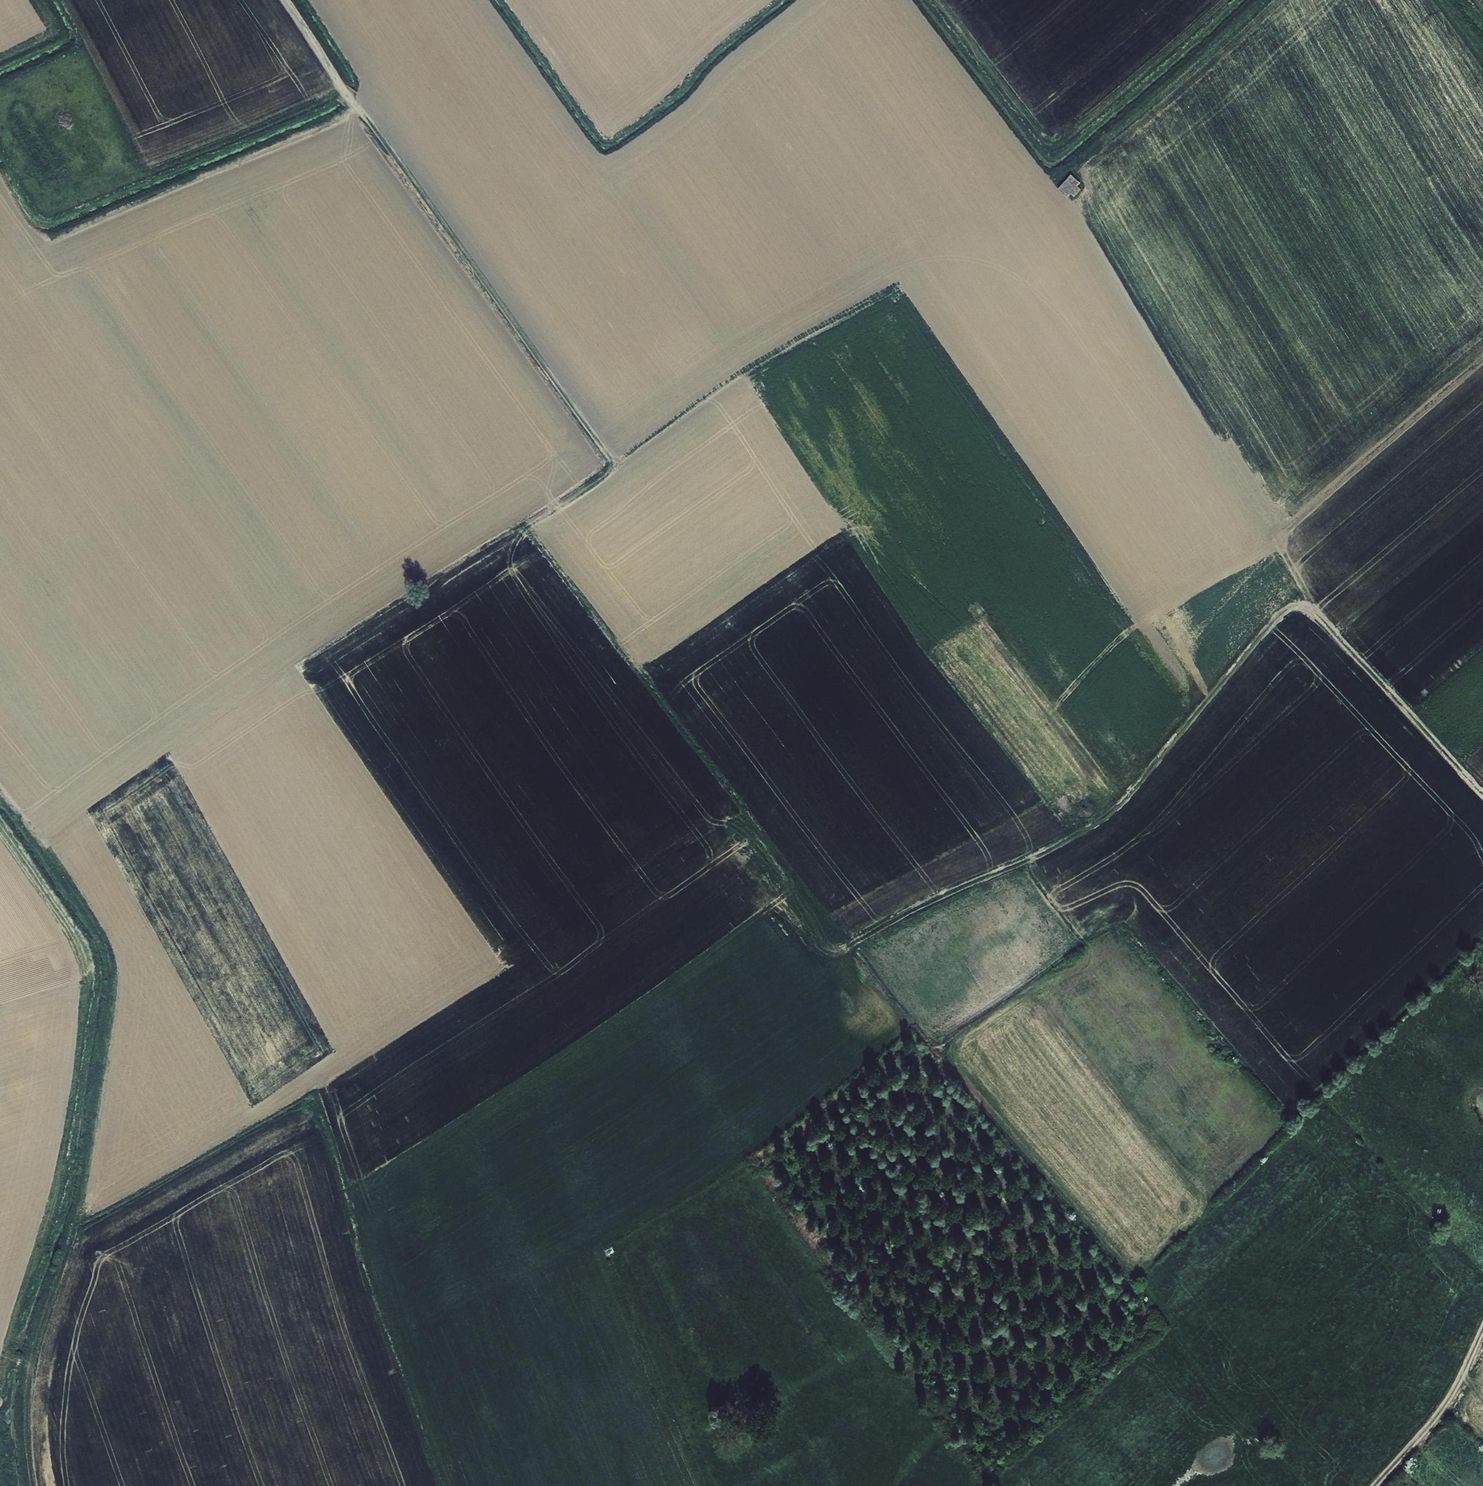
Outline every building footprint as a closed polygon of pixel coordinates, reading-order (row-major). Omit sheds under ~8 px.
[(1059,187),(1072,198),(1083,186),(1069,174),(1059,187)]
